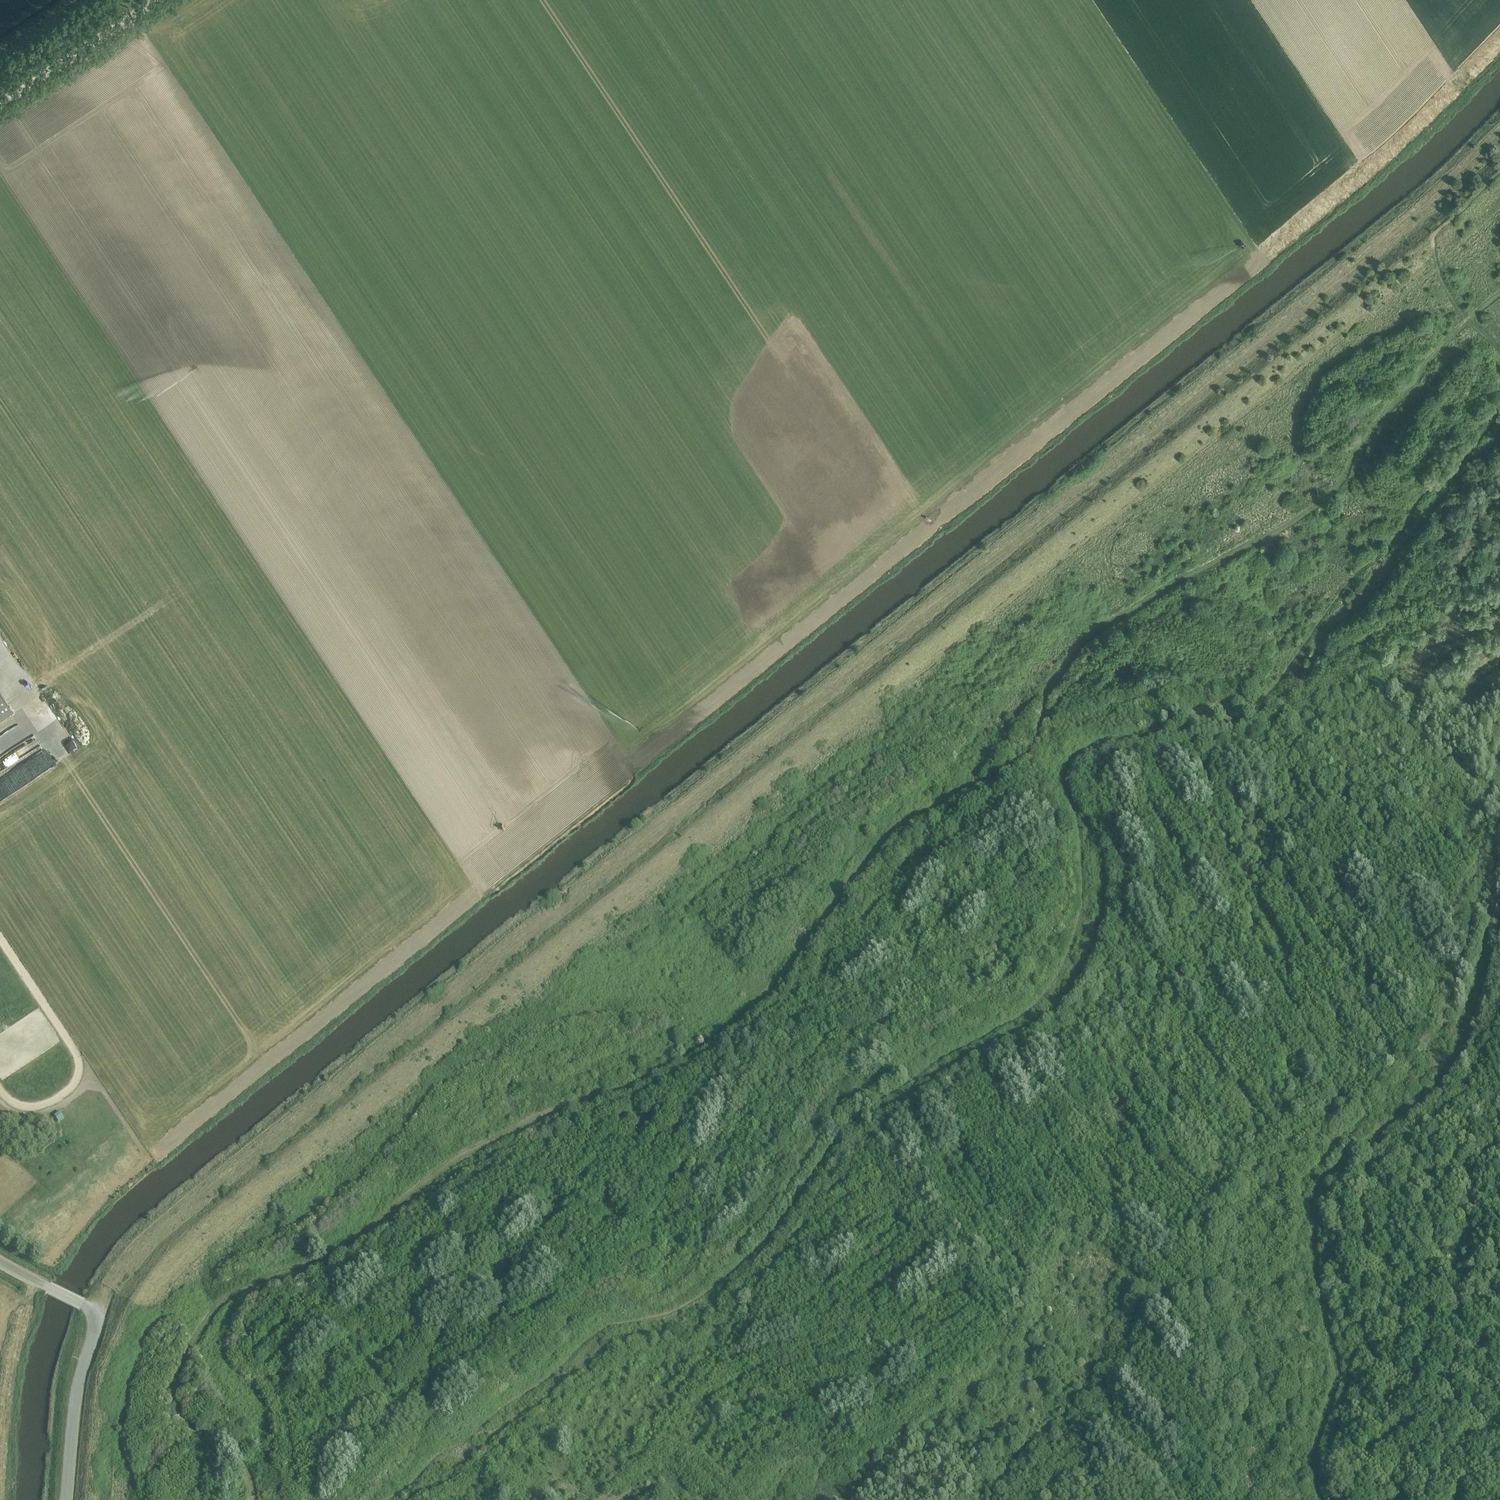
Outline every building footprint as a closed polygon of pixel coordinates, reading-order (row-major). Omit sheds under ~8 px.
[(12,709),(0,692),(0,717),(12,709)]
